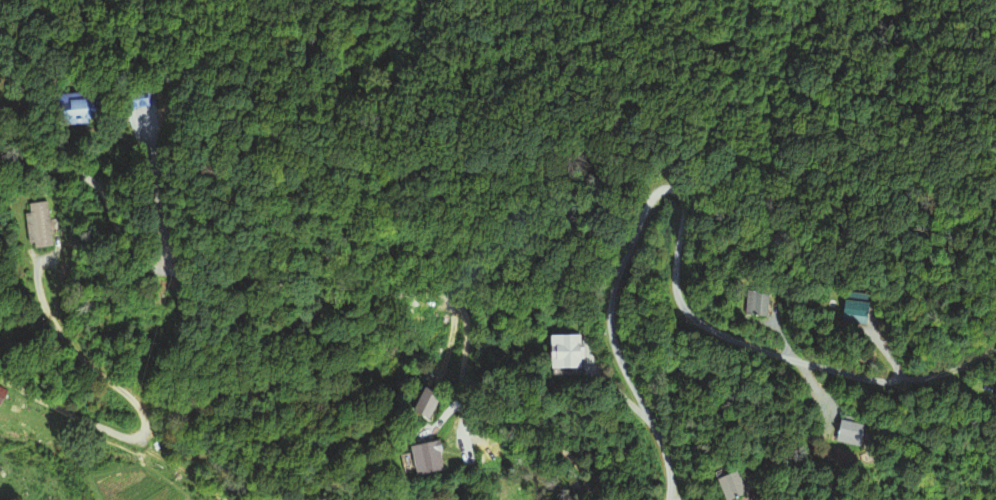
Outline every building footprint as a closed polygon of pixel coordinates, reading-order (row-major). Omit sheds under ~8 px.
[(117,91),(118,108),(154,107),(153,89),(117,91)] [(47,123),(87,122),(86,95),(46,96),(47,123)] [(48,246),(48,203),(27,203),(27,213),(22,213),(23,246),(48,246)] [(740,315),(763,317),(765,292),(743,290),(740,315)] [(859,293),(837,293),(837,324),(859,324),(859,293)] [(580,371),(580,335),(547,335),(547,371),(580,371)] [(442,396),(424,387),(411,411),(429,421),(442,396)] [(822,439),(845,448),(853,428),(830,419),(822,439)] [(411,476),(441,470),(436,441),(405,446),(411,476)] [(733,471),(714,479),(722,499),(727,499),(742,494),(733,471)]
